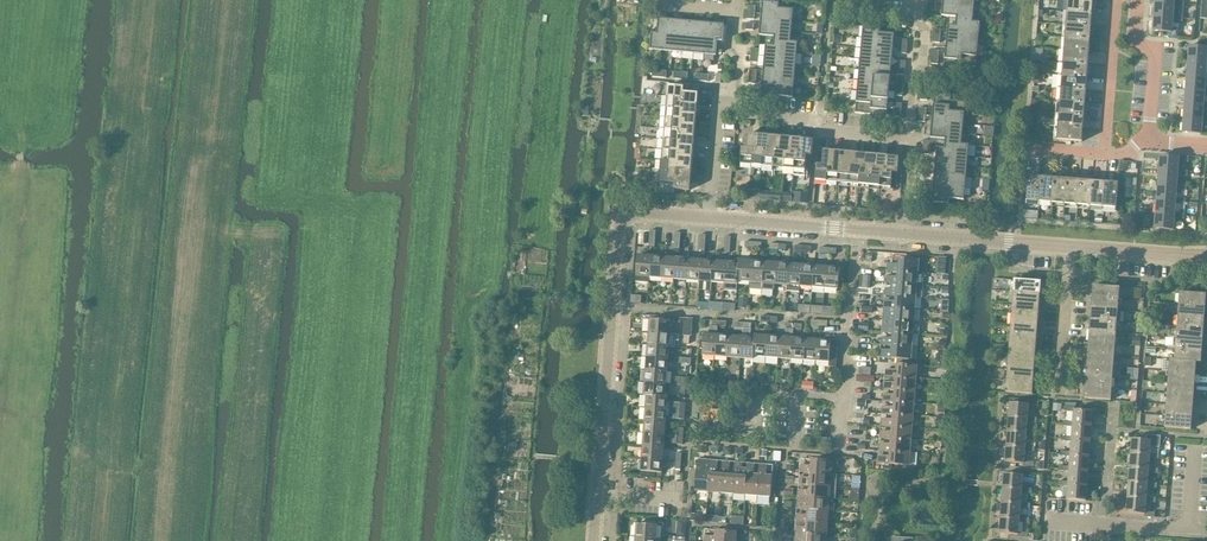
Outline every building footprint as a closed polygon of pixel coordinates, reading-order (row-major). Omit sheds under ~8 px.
[(943,4),(960,5),(959,11),(974,12),(975,1),(960,0),(944,0),(943,4)] [(1067,12),(1092,14),(1093,6),(1092,6),(1092,1),(1093,1),(1094,1),(1084,0),(1068,0),(1067,12)] [(1155,2),(1154,16),(1174,17),(1174,14),(1174,6),(1184,7),(1185,1),(1175,0),(1175,3),(1155,2)] [(767,45),(762,99),(777,101),(778,95),(793,97),(798,43),(791,42),(793,11),(778,9),(779,3),(763,2),(760,34),(775,36),(774,46),(767,45)] [(957,16),(957,21),(973,23),(974,12),(959,11),(960,5),(943,4),(942,15),(957,16)] [(748,5),(748,13),(755,13),(756,6),(748,5)] [(1067,12),(1066,24),(1092,26),(1092,19),(1091,19),(1091,14),(1092,14),(1067,12)] [(1154,16),(1153,30),(1172,32),(1173,20),(1183,21),(1184,15),(1174,14),(1174,17),(1154,16)] [(652,33),(651,49),(662,50),(663,35),(668,35),(670,19),(660,18),(658,34),(652,33)] [(663,35),(662,50),(673,51),(674,36),(679,36),(681,20),(670,19),(668,35),(663,35)] [(674,36),(673,51),(683,52),(685,37),(690,37),(691,21),(681,20),(679,36),(674,36)] [(685,37),(683,52),(694,53),(695,38),(701,38),(702,22),(691,21),(690,37),(685,37)] [(949,25),(948,37),(963,38),(964,33),(979,34),(980,23),(973,23),(957,21),(957,26),(949,25)] [(695,38),(694,53),(705,54),(706,39),(712,39),(713,23),(702,22),(701,38),(695,38)] [(706,39),(705,54),(716,55),(717,40),(722,40),(724,24),(713,23),(712,39),(706,39)] [(1066,24),(1065,37),(1091,39),(1091,32),(1090,32),(1090,27),(1091,27),(1092,26),(1066,24)] [(863,27),(855,112),(871,114),(870,120),(885,121),(893,34),(878,33),(879,28),(863,27)] [(948,37),(947,47),(962,49),(963,43),(978,45),(979,34),(964,33),(963,38),(948,37)] [(1065,37),(1064,50),(1090,51),(1090,44),(1089,44),(1089,39),(1090,40),(1091,39),(1065,37)] [(947,47),(946,58),(961,59),(962,54),(977,56),(978,45),(963,43),(962,49),(947,47)] [(1188,60),(1206,61),(1206,47),(1190,46),(1188,60)] [(752,48),(751,62),(758,62),(759,49),(752,48)] [(1064,50),(1063,62),(1089,64),(1089,57),(1088,57),(1088,53),(1089,53),(1090,51),(1064,50)] [(946,58),(945,69),(960,70),(961,65),(976,66),(977,56),(962,54),(961,59),(946,58)] [(1187,74),(1206,76),(1206,74),(1206,73),(1206,72),(1206,61),(1188,60),(1187,74)] [(1063,62),(1062,75),(1088,77),(1088,70),(1087,69),(1087,65),(1088,65),(1089,64),(1063,62)] [(757,70),(750,69),(749,83),(756,83),(757,70)] [(1186,89),(1206,90),(1206,88),(1206,79),(1206,76),(1187,74),(1186,89)] [(1062,75),(1061,89),(1087,90),(1087,83),(1086,83),(1086,78),(1087,78),(1088,77),(1062,75)] [(669,85),(668,96),(683,98),(683,103),(698,104),(699,93),(684,92),(685,87),(669,85)] [(1185,103),(1204,105),(1205,102),(1205,93),(1206,93),(1206,88),(1206,90),(1186,89),(1185,103)] [(1061,89),(1060,101),(1086,103),(1086,95),(1085,95),(1085,91),(1086,91),(1087,90),(1061,89)] [(935,93),(934,104),(950,106),(949,111),(965,112),(966,101),(950,100),(951,95),(935,93)] [(668,96),(667,107),(682,108),(682,114),(697,115),(698,104),(683,103),(683,98),(668,96)] [(1060,101),(1059,114),(1085,116),(1085,108),(1084,108),(1084,103),(1085,104),(1086,103),(1060,101)] [(1184,117),(1203,119),(1204,116),(1204,107),(1206,107),(1206,102),(1205,102),(1204,105),(1185,103),(1184,117)] [(934,104),(933,115),(949,117),(948,122),(964,123),(965,112),(949,111),(950,106),(934,104)] [(667,107),(666,118),(681,119),(681,124),(696,126),(697,115),(682,114),(682,108),(667,107)] [(1059,114),(1058,127),(1084,129),(1084,121),(1083,121),(1083,116),(1084,116),(1085,116),(1059,114)] [(933,115),(932,126),(948,127),(947,133),(963,134),(964,123),(948,122),(949,117),(933,115)] [(1183,132),(1202,133),(1203,122),(1206,122),(1206,116),(1204,116),(1203,119),(1184,117),(1183,132)] [(666,118),(665,129),(680,130),(680,135),(695,136),(696,126),(681,124),(681,119),(666,118)] [(932,126),(931,137),(946,138),(946,143),(962,145),(963,134),(947,133),(948,127),(932,126)] [(1083,142),(1083,134),(1082,134),(1082,129),(1084,129),(1058,127),(1057,140),(1083,142)] [(665,129),(664,139),(679,140),(679,146),(694,147),(695,136),(680,135),(680,130),(665,129)] [(741,164),(752,165),(754,149),(758,150),(760,135),(749,134),(748,148),(742,148),(741,164)] [(754,149),(752,165),(763,166),(764,150),(769,151),(770,136),(760,135),(758,150),(754,149)] [(764,150),(763,166),(773,167),(775,151),(780,152),(781,137),(770,136),(769,151),(764,150)] [(775,151),(773,167),(784,168),(786,152),(790,152),(792,137),(781,137),(780,152),(775,151)] [(786,152),(784,168),(795,169),(796,153),(801,153),(802,138),(792,137),(790,152),(786,152)] [(796,153),(795,169),(805,170),(807,155),(812,156),(814,140),(802,138),(801,153),(796,153)] [(664,139),(663,150),(678,151),(678,156),(693,158),(694,147),(679,146),(679,140),(664,139)] [(938,147),(937,158),(952,159),(952,155),(968,156),(969,145),(962,145),(946,143),(945,148),(938,147)] [(109,145),(108,151),(124,153),(125,147),(109,145)] [(663,150),(661,161),(677,162),(676,167),(692,168),(693,158),(678,156),(678,151),(663,150)] [(818,164),(816,180),(827,181),(829,165),(834,166),(835,151),(824,150),(822,165),(818,164)] [(829,165),(827,181),(838,182),(840,166),(844,167),(846,152),(835,151),(834,166),(829,165)] [(840,166),(838,182),(849,183),(850,168),(855,168),(857,153),(846,152),(844,167),(840,166)] [(850,168),(849,183),(859,184),(861,169),(866,169),(867,154),(857,153),(855,168),(850,168)] [(861,169),(859,184),(870,185),(872,169),(877,170),(878,155),(867,154),(866,169),(861,169)] [(872,169),(870,185),(881,186),(882,171),(887,171),(888,156),(878,155),(877,170),(872,169)] [(937,158),(936,168),(951,170),(952,166),(967,167),(968,156),(952,155),(952,159),(937,158)] [(882,171),(881,186),(892,187),(893,172),(898,173),(900,157),(888,156),(887,171),(882,171)] [(1160,156),(1159,170),(1178,172),(1179,169),(1179,161),(1189,161),(1189,157),(1179,156),(1178,158),(1160,156)] [(661,161),(660,171),(676,173),(676,177),(691,179),(692,168),(676,167),(677,162),(661,161)] [(1127,172),(1128,162),(1120,162),(1119,171),(1127,172)] [(936,168),(935,179),(950,181),(951,176),(966,178),(967,167),(952,166),(951,170),(936,168)] [(1159,170),(1158,185),(1177,186),(1177,184),(1178,175),(1188,176),(1188,170),(1179,169),(1178,172),(1159,170)] [(660,171),(659,182),(675,184),(674,189),(690,190),(691,179),(676,177),(676,173),(660,171)] [(935,179),(934,190),(949,191),(950,187),(965,188),(966,178),(951,176),(950,181),(935,179)] [(1029,176),(1026,202),(1040,203),(1042,178),(1042,177),(1034,176),(1033,178),(1029,177),(1030,176),(1029,176)] [(1042,178),(1040,203),(1053,204),(1055,178),(1046,177),(1046,179),(1042,178)] [(1055,178),(1053,204),(1066,205),(1068,180),(1068,179),(1060,178),(1060,180),(1055,179),(1055,178)] [(1072,181),(1068,180),(1066,205),(1078,206),(1080,181),(1080,180),(1072,179),(1072,181)] [(1080,181),(1078,206),(1091,207),(1093,181),(1085,180),(1085,182),(1080,181)] [(1093,181),(1091,207),(1104,208),(1106,183),(1106,182),(1098,181),(1098,183),(1094,182),(1094,181),(1093,181)] [(1106,183),(1104,208),(1117,209),(1118,200),(1123,200),(1125,185),(1119,185),(1119,183),(1111,182),(1110,184),(1106,183)] [(1158,185),(1157,199),(1176,200),(1176,198),(1177,189),(1187,190),(1187,184),(1177,184),(1177,186),(1158,185)] [(964,199),(965,188),(950,187),(949,191),(934,190),(933,201),(948,203),(949,198),(964,199)] [(771,191),(770,200),(775,200),(781,201),(782,193),(776,192),(771,191)] [(794,201),(808,203),(808,195),(795,194),(794,201)] [(1157,199),(1156,213),(1175,215),(1175,212),(1176,203),(1186,204),(1186,199),(1176,198),(1176,200),(1157,199)] [(1023,218),(1038,219),(1039,211),(1024,210),(1023,218)] [(1156,213),(1154,228),(1174,230),(1175,217),(1184,218),(1185,213),(1175,212),(1175,215),(1156,213)] [(770,244),(770,249),(770,253),(778,254),(778,250),(779,244),(770,244)] [(637,276),(637,282),(649,283),(649,277),(651,256),(639,255),(637,276)] [(651,256),(649,277),(662,278),(664,257),(651,256)] [(664,257),(662,278),(675,279),(676,258),(664,257)] [(676,258),(675,279),(687,280),(689,259),(676,258)] [(887,265),(887,271),(897,272),(897,271),(918,272),(919,259),(899,258),(898,264),(889,263),(887,265)] [(689,259),(687,280),(700,281),(701,260),(689,259)] [(701,260),(700,281),(712,282),(714,261),(701,260)] [(739,263),(738,281),(750,282),(752,261),(740,260),(739,260),(738,263),(739,263)] [(714,261),(712,282),(725,283),(727,262),(714,261)] [(750,282),(750,289),(762,290),(763,283),(764,262),(752,261),(750,282)] [(725,283),(724,290),(737,291),(737,284),(738,281),(739,263),(738,263),(727,262),(725,283)] [(764,262),(763,283),(775,284),(777,263),(764,262)] [(777,263),(775,284),(788,285),(789,264),(777,263)] [(788,285),(787,291),(800,292),(800,286),(802,265),(789,264),(788,285)] [(802,265),(800,286),(812,287),(814,266),(802,265)] [(814,266),(812,287),(825,288),(827,267),(814,266)] [(827,267),(825,288),(838,289),(840,269),(827,267)] [(886,277),(886,283),(897,284),(897,283),(917,284),(923,285),(924,273),(918,272),(897,271),(897,272),(897,276),(888,276),(886,277)] [(863,275),(862,288),(870,288),(871,276),(863,275)] [(1015,280),(1014,292),(1041,294),(1042,282),(1015,280)] [(885,290),(885,295),(896,296),(896,295),(916,297),(922,297),(923,285),(917,284),(897,283),(897,284),(896,288),(887,288),(885,290)] [(1094,286),(1093,298),(1119,300),(1120,288),(1094,286)] [(1142,289),(1134,289),(1134,299),(1141,299),(1142,289)] [(1014,292),(1014,303),(1040,305),(1041,294),(1014,292)] [(1181,293),(1180,304),(1206,306),(1206,294),(1181,293)] [(884,302),(884,308),(895,309),(895,308),(915,309),(916,297),(896,295),(896,296),(895,301),(886,300),(884,302)] [(1093,298),(1092,309),(1101,310),(1119,311),(1119,300),(1093,298)] [(940,310),(943,310),(948,310),(949,300),(941,299),(940,310)] [(1014,303),(1013,314),(1039,316),(1040,305),(1014,303)] [(1180,304),(1179,315),(1205,317),(1206,306),(1180,304)] [(1150,306),(1149,313),(1150,313),(1159,314),(1159,306),(1154,306),(1150,306)] [(884,308),(883,320),(893,321),(893,320),(914,321),(914,315),(915,309),(895,308),(895,309),(884,308)] [(1092,309),(1091,320),(1118,322),(1119,311),(1101,310),(1092,309)] [(1013,314),(1012,325),(1039,327),(1039,316),(1013,314)] [(1175,321),(1175,326),(1204,328),(1205,317),(1179,315),(1179,322),(1175,321)] [(684,319),(683,334),(685,335),(690,335),(692,335),(693,319),(692,319),(684,319)] [(651,320),(650,332),(671,334),(671,321),(651,320)] [(704,344),(703,355),(716,356),(717,344),(717,335),(718,327),(719,322),(719,321),(710,320),(710,321),(710,326),(709,334),(705,334),(705,336),(704,344)] [(882,326),(882,332),(893,333),(893,332),(913,334),(914,321),(893,320),(893,321),(894,321),(893,325),(884,324),(882,326)] [(1091,320),(1090,331),(1117,333),(1118,322),(1091,320)] [(859,324),(858,331),(859,331),(866,331),(866,323),(860,323),(859,322),(859,324)] [(736,323),(735,330),(743,331),(744,323),(736,323)] [(742,346),(741,358),(754,359),(754,356),(755,347),(755,336),(755,335),(751,335),(752,324),(744,323),(743,331),(743,337),(742,346)] [(785,329),(785,338),(793,338),(794,330),(794,324),(786,323),(785,329)] [(1012,325),(1011,336),(1038,338),(1039,327),(1012,325)] [(1168,337),(1178,337),(1204,339),(1204,328),(1175,326),(1169,326),(1168,337)] [(1149,328),(1148,328),(1147,336),(1148,336),(1155,336),(1155,328),(1149,328)] [(1090,331),(1090,342),(1116,344),(1117,333),(1090,331)] [(650,332),(649,345),(670,346),(671,334),(650,332)] [(881,339),(880,344),(892,345),(892,344),(912,345),(913,334),(893,332),(893,333),(892,338),(883,337),(881,339)] [(678,335),(678,343),(684,344),(684,343),(690,344),(690,335),(685,335),(685,336),(678,335)] [(717,344),(716,356),(728,357),(729,345),(730,336),(717,335),(717,344)] [(729,345),(728,357),(741,358),(742,346),(743,337),(730,336),(729,345)] [(755,347),(754,356),(766,357),(767,348),(768,336),(755,336),(755,347)] [(767,348),(766,357),(779,358),(780,349),(781,337),(768,336),(767,348)] [(1011,336),(1010,347),(1037,349),(1038,338),(1011,336)] [(780,349),(779,358),(792,359),(792,350),(793,338),(785,338),(781,337),(780,349)] [(1132,345),(1140,346),(1141,337),(1133,337),(1132,345)] [(1178,337),(1177,349),(1203,350),(1204,339),(1178,337)] [(792,350),(792,359),(804,360),(805,350),(806,339),(793,338),(792,350)] [(805,350),(804,360),(817,361),(818,351),(818,340),(806,339),(805,350)] [(818,351),(817,361),(828,362),(828,367),(836,368),(838,346),(831,346),(831,341),(818,340),(818,351)] [(1090,342),(1089,353),(1115,355),(1116,344),(1090,342)] [(880,351),(880,356),(897,357),(896,363),(910,365),(912,345),(892,344),(892,345),(891,350),(882,349),(880,351)] [(649,345),(648,357),(669,359),(670,346),(649,345)] [(1010,347),(1009,358),(1036,360),(1037,349),(1010,347)] [(1171,359),(1179,360),(1197,361),(1197,362),(1202,362),(1203,350),(1177,349),(1176,360),(1171,359)] [(1089,353),(1088,364),(1114,366),(1115,355),(1089,353)] [(648,357),(647,369),(668,371),(669,359),(648,357)] [(1009,358),(1008,369),(1035,371),(1036,360),(1009,358)] [(1171,359),(1170,371),(1175,371),(1196,373),(1197,362),(1197,361),(1179,360),(1171,359)] [(885,370),(884,376),(895,377),(895,376),(916,378),(917,365),(910,365),(896,363),(896,369),(886,368),(885,370)] [(1088,364),(1087,375),(1114,377),(1114,366),(1088,364)] [(647,369),(646,382),(667,384),(668,371),(647,369)] [(1008,369),(1008,380),(1034,382),(1035,371),(1008,369)] [(1170,371),(1169,382),(1170,382),(1195,384),(1196,373),(1175,371),(1170,371)] [(1087,375),(1086,387),(1113,388),(1114,377),(1087,375)] [(884,383),(883,388),(894,389),(894,388),(915,390),(916,378),(895,376),(895,377),(895,382),(886,381),(884,383)] [(726,377),(725,385),(733,386),(734,378),(726,377)] [(1033,394),(1034,382),(1008,380),(1007,392),(1033,394)] [(947,382),(946,382),(942,381),(937,381),(936,389),(942,390),(946,390),(947,382)] [(646,382),(645,395),(668,397),(668,396),(666,396),(667,384),(646,382)] [(1169,382),(1168,393),(1194,395),(1195,384),(1170,382),(1169,382)] [(1086,387),(1085,398),(1112,400),(1113,388),(1086,387)] [(883,395),(882,401),(893,401),(914,402),(915,390),(894,388),(894,389),(894,394),(885,393),(883,395)] [(1168,393),(1168,405),(1193,406),(1194,395),(1168,393)] [(645,395),(645,396),(647,396),(646,408),(686,411),(686,403),(668,402),(668,401),(668,397),(645,395)] [(882,407),(881,413),(892,414),(892,413),(913,415),(914,402),(893,401),(893,406),(884,405),(882,407)] [(1011,402),(1010,417),(1028,419),(1028,421),(1037,422),(1038,417),(1028,416),(1029,404),(1011,402)] [(1168,405),(1167,416),(1192,418),(1193,406),(1168,405)] [(1065,407),(1064,411),(1074,412),(1073,421),(1092,422),(1093,412),(1074,410),(1074,407),(1065,407)] [(646,408),(646,420),(666,422),(666,420),(669,418),(685,420),(686,411),(646,408)] [(881,420),(880,425),(891,426),(891,425),(912,427),(913,415),(892,413),(892,414),(892,418),(883,418),(881,420)] [(1192,430),(1192,418),(1167,416),(1166,428),(1192,430)] [(1010,417),(1008,432),(1027,434),(1027,436),(1036,437),(1037,432),(1027,431),(1028,421),(1028,419),(1010,417)] [(646,420),(645,433),(665,435),(666,422),(646,420)] [(1063,421),(1063,426),(1073,427),(1072,436),(1091,437),(1092,422),(1073,421),(1073,422),(1063,421)] [(880,432),(879,437),(890,438),(911,439),(912,427),(891,425),(891,426),(891,431),(882,430),(880,432)] [(1008,432),(1007,446),(1026,448),(1025,451),(1035,452),(1035,447),(1026,446),(1027,436),(1027,434),(1008,432)] [(645,433),(644,446),(664,447),(665,435),(645,433)] [(1133,438),(1132,454),(1151,455),(1150,457),(1160,458),(1160,453),(1151,453),(1151,446),(1160,447),(1161,437),(1142,435),(1142,439),(1133,438)] [(1062,436),(1062,441),(1071,442),(1071,451),(1089,452),(1091,437),(1072,436),(1072,437),(1062,436)] [(879,444),(878,450),(889,451),(889,450),(910,452),(911,439),(890,438),(890,443),(881,442),(879,444)] [(698,453),(706,454),(707,445),(700,445),(699,445),(698,448),(698,453)] [(644,446),(643,458),(663,459),(664,447),(644,446)] [(1025,460),(1025,451),(1026,448),(1007,446),(1006,461),(1024,463),(1024,465),(1034,466),(1034,461),(1025,460)] [(724,447),(723,455),(731,456),(732,448),(725,448),(724,447)] [(878,457),(877,462),(882,462),(881,468),(892,469),(892,463),(909,465),(910,452),(889,450),(889,451),(889,455),(881,455),(878,457)] [(1061,451),(1061,456),(1070,456),(1069,466),(1088,467),(1089,452),(1071,451),(1071,452),(1061,451)] [(800,466),(800,472),(811,473),(811,472),(831,474),(832,461),(823,460),(824,454),(812,453),(812,459),(811,465),(802,464),(800,466)] [(1132,454),(1131,468),(1149,470),(1149,472),(1159,473),(1159,468),(1149,467),(1150,457),(1151,455),(1132,454)] [(643,458),(642,471),(659,473),(662,473),(663,467),(668,467),(669,461),(663,460),(663,459),(643,458)] [(695,490),(708,491),(710,471),(709,471),(705,470),(705,461),(704,459),(698,459),(695,490)] [(710,471),(708,491),(721,492),(722,472),(717,471),(718,462),(716,460),(710,459),(709,471),(710,471)] [(722,472),(721,492),(733,493),(735,473),(734,473),(729,472),(730,464),(728,461),(723,460),(722,472)] [(735,473),(733,493),(745,494),(747,474),(746,474),(742,474),(743,464),(741,462),(735,461),(734,473),(735,473)] [(747,474),(745,494),(757,495),(759,475),(758,475),(754,475),(755,465),(753,463),(747,462),(746,474),(747,474)] [(759,475),(757,495),(770,496),(772,476),(767,476),(767,467),(765,464),(759,463),(758,475),(759,475)] [(1060,465),(1060,471),(1069,471),(1068,480),(1087,482),(1088,467),(1069,466),(1060,465)] [(1131,468),(1130,483),(1148,485),(1148,487),(1158,488),(1158,483),(1148,482),(1149,472),(1149,470),(1131,468)] [(799,478),(799,484),(810,485),(810,484),(830,486),(836,486),(837,474),(831,474),(811,472),(811,473),(810,477),(801,476),(799,478)] [(1005,473),(1004,488),(1022,490),(1022,492),(1032,493),(1032,488),(1023,487),(1024,474),(1005,473)] [(1059,480),(1058,485),(1068,486),(1067,499),(1086,500),(1087,482),(1068,480),(1068,481),(1059,480)] [(1130,483),(1129,498),(1147,499),(1147,501),(1156,502),(1157,498),(1147,497),(1148,487),(1148,485),(1130,483)] [(798,490),(798,496),(809,497),(809,496),(829,498),(835,499),(836,486),(830,486),(810,484),(810,485),(809,490),(800,489),(798,490)] [(1004,488),(1003,503),(1021,505),(1021,507),(1022,507),(1031,508),(1031,503),(1021,502),(1022,492),(1022,490),(1004,488)] [(797,508),(808,509),(828,510),(829,498),(809,496),(809,497),(808,502),(799,501),(797,502),(797,508)] [(1147,501),(1147,499),(1129,498),(1128,512),(1146,514),(1146,516),(1155,517),(1156,512),(1146,512),(1147,501)] [(1003,503),(1002,517),(1020,519),(1020,521),(1030,522),(1030,517),(1020,516),(1021,507),(1022,507),(1021,507),(1021,505),(1003,503)] [(796,515),(796,521),(807,522),(807,521),(827,523),(828,510),(808,509),(807,514),(798,513),(796,515)] [(693,521),(698,522),(699,514),(694,514),(691,514),(691,521),(693,521)] [(732,516),(731,524),(739,525),(740,517),(732,516)] [(1019,521),(1020,521),(1020,519),(1002,517),(1000,532),(1018,534),(1018,536),(1028,537),(1029,532),(1019,531),(1019,521)] [(678,519),(676,535),(685,536),(687,520),(678,519)] [(795,528),(795,533),(806,534),(806,533),(826,535),(827,523),(807,521),(807,522),(806,527),(797,526),(795,528)] [(636,523),(635,537),(639,537),(657,538),(658,525),(639,523),(638,523),(636,523)] [(736,531),(715,530),(715,536),(705,535),(704,536),(704,540),(735,540),(736,531)] [(794,540),(826,540),(826,535),(806,533),(806,534),(795,533),(806,534),(805,538),(796,538),(794,539),(794,540)]
